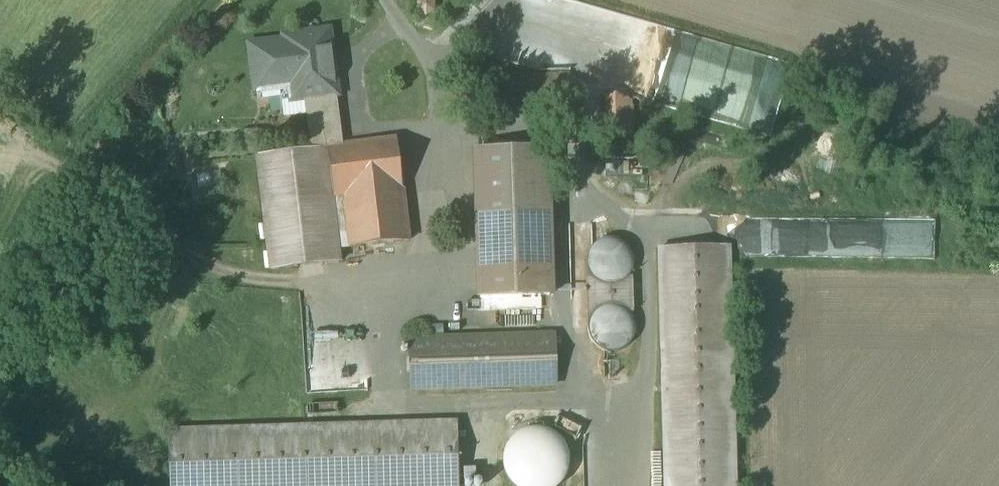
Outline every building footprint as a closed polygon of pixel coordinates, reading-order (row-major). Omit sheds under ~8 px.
[(306,98),(338,95),(330,32),(286,37),(287,41),(252,45),(257,88),(292,83),(295,100),(306,98)] [(571,74),(465,78),(466,104),(572,101),(571,74)] [(635,74),(606,75),(608,138),(637,137),(635,74)] [(338,95),(306,98),(312,149),(259,156),(272,271),(341,262),(339,250),(410,243),(399,139),(344,145),(338,95)] [(551,154),(474,155),(477,303),(555,301),(551,154)] [(599,241),(593,250),(593,321),(600,337),(612,343),(631,341),(639,332),(639,318),(636,310),(636,270),(637,260),(636,246),(625,236),(609,237),(599,241)] [(659,253),(666,485),(741,485),(734,251),(659,253)] [(559,335),(413,337),(414,388),(559,386),(559,335)] [(170,433),(172,485),(461,485),(459,425),(170,433)] [(551,434),(540,432),(528,433),(514,442),(508,451),(505,460),(506,471),(509,479),(515,485),(560,485),(563,483),(568,475),(570,464),(568,454),(563,444),(551,434)]
